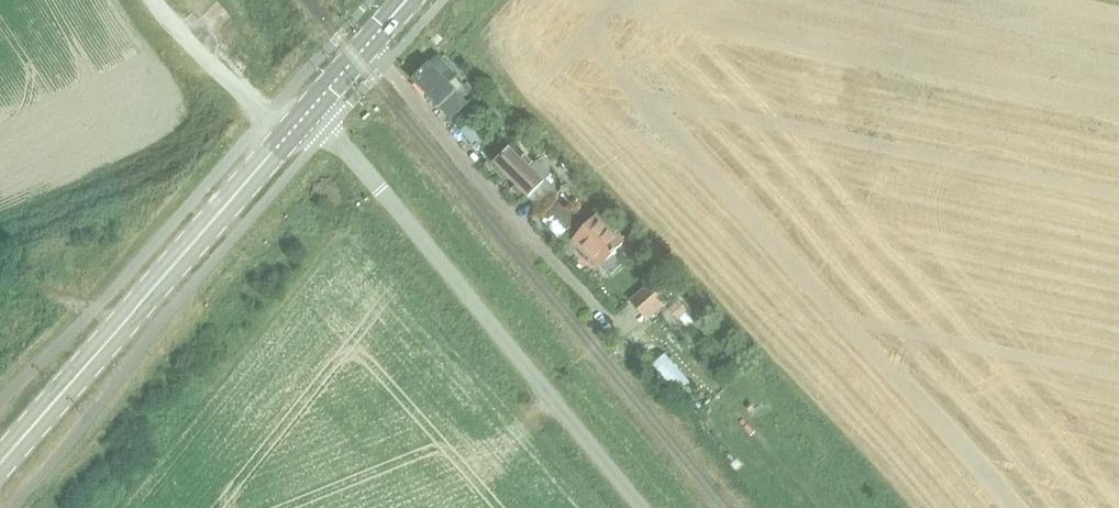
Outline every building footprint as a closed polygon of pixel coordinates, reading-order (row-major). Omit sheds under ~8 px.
[(439,108),(450,120),(467,104),(449,84),(457,76),(438,56),(413,81),(439,108)] [(495,164),(542,211),(559,194),(547,181),(552,176),(539,162),(531,170),(510,149),(495,164)] [(576,221),(559,204),(542,221),(559,238),(576,221)] [(579,246),(600,267),(615,253),(623,244),(596,218),(575,239),(581,244),(579,246)] [(653,281),(628,303),(646,323),(670,301),(653,281)]
